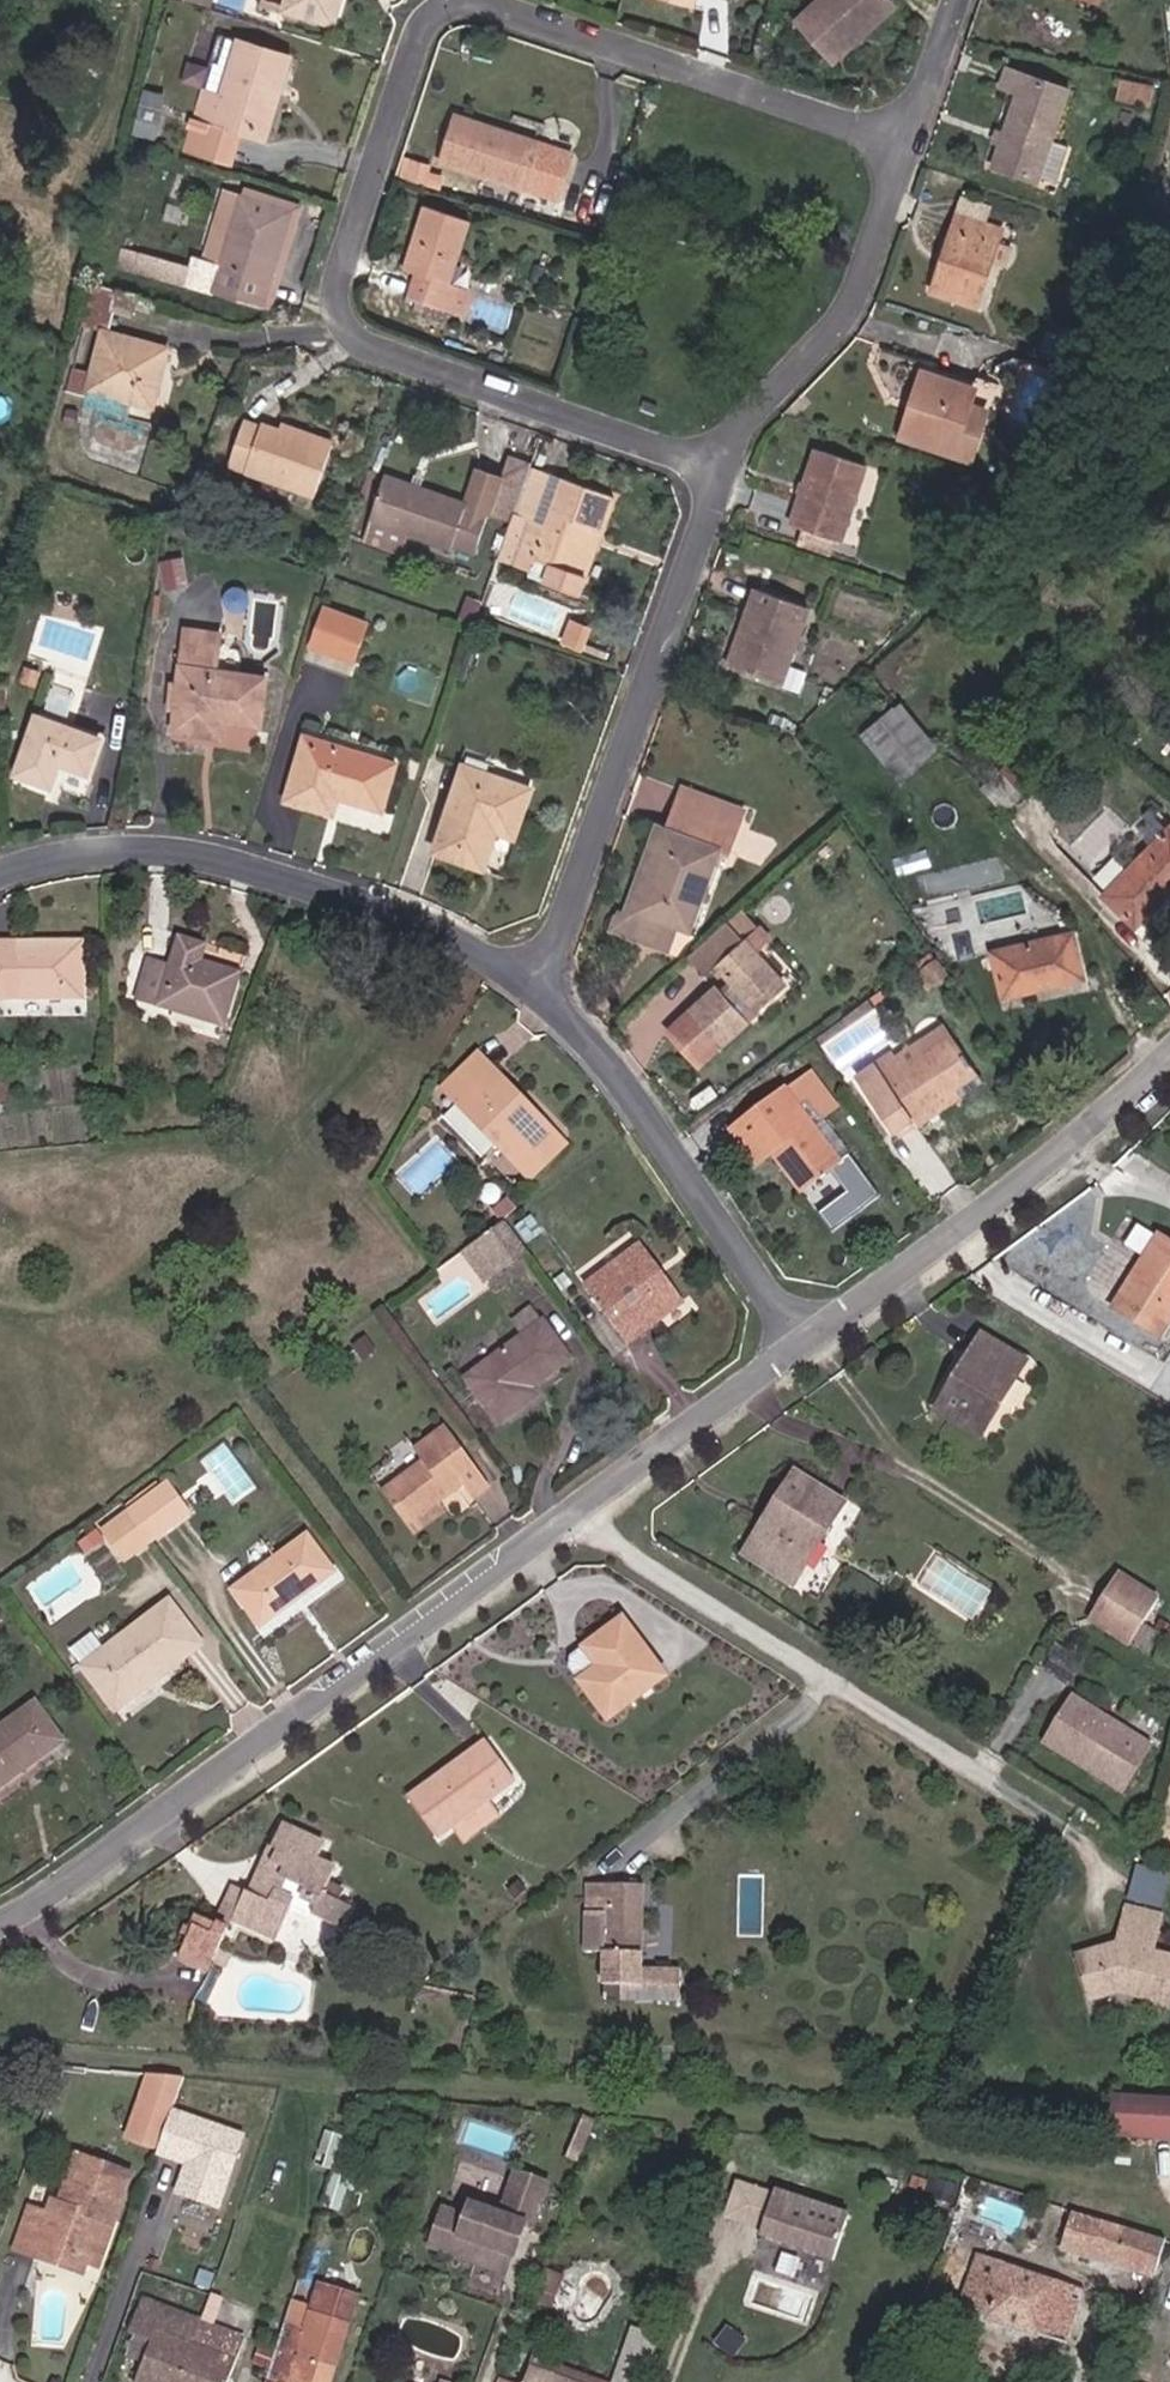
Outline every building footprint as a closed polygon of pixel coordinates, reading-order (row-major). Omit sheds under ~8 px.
[(285,2),(332,20),(340,0),(285,0),(285,2)] [(792,3),(831,44),(876,0),(795,0),(792,3)] [(217,31),(199,82),(219,89),(236,38),(217,31)] [(279,88),(290,56),(236,38),(219,89),(199,82),(189,111),(233,126),(235,119),(260,127),(266,110),(274,86),(279,88)] [(1064,83),(1002,62),(994,84),(1012,91),(996,136),(988,134),(982,151),(991,154),(986,171),(1030,185),(1032,181),(1045,185),(1058,149),(1043,143),(1064,83)] [(1140,96),(1166,106),(1169,94),(1169,86),(1147,78),(1140,96)] [(454,109),(437,153),(521,186),(523,180),(555,192),(568,159),(536,147),(538,141),(454,109)] [(189,111),(176,148),(220,164),(233,126),(189,111)] [(410,155),(406,166),(424,172),(427,162),(410,155)] [(278,212),(234,197),(216,250),(214,256),(179,245),(169,276),(247,303),(278,212)] [(465,217),(415,198),(394,260),(403,264),(393,287),(445,305),(454,282),(445,278),(465,217)] [(956,220),(950,237),(973,246),(979,228),(956,220)] [(998,234),(979,228),(973,246),(950,237),(928,297),(972,311),(998,234)] [(139,382),(149,352),(95,333),(74,392),(139,414),(148,386),(139,382)] [(139,382),(148,386),(159,356),(149,352),(139,382)] [(918,418),(931,382),(919,378),(907,415),(918,418)] [(918,418),(907,415),(899,441),(970,467),(980,440),(960,433),(972,393),(936,383),(931,382),(918,418)] [(256,434),(236,427),(219,472),(307,501),(324,449),(283,434),(281,440),(257,431),(256,434)] [(866,465),(813,450),(790,527),(842,542),(866,465)] [(540,532),(554,486),(522,474),(506,521),(519,525),(540,532)] [(380,482),(366,527),(408,543),(469,564),(496,483),(471,475),(459,508),(380,482)] [(540,532),(519,525),(504,575),(528,580),(523,602),(571,616),(581,583),(567,579),(579,535),(594,539),(605,505),(554,486),(540,532)] [(408,543),(366,527),(356,554),(399,568),(408,543)] [(567,579),(581,583),(594,539),(579,535),(567,579)] [(755,590),(740,634),(748,637),(735,671),(778,686),(805,606),(755,590)] [(313,606),(301,646),(347,660),(358,619),(313,606)] [(729,670),(735,671),(748,637),(740,634),(729,670)] [(166,644),(163,696),(177,696),(175,719),(162,719),(161,742),(196,744),(197,727),(212,728),(250,730),(251,684),(197,681),(199,646),(166,644)] [(19,681),(15,691),(27,696),(31,685),(19,681)] [(163,696),(162,719),(175,719),(177,696),(163,696)] [(889,702),(859,725),(891,768),(922,744),(889,702)] [(35,726),(12,784),(42,795),(50,774),(81,785),(94,746),(35,726)] [(211,744),(212,728),(197,727),(196,744),(211,744)] [(299,741),(295,756),(319,762),(323,749),(299,741)] [(390,768),(323,749),(319,762),(295,756),(282,804),(329,818),(335,800),(378,812),(390,768)] [(1000,809),(1019,792),(995,766),(976,781),(1000,809)] [(490,817),(516,824),(527,790),(458,771),(431,857),(474,870),(485,835),(490,817)] [(667,800),(730,821),(737,797),(677,775),(667,800)] [(730,821),(667,800),(658,825),(628,905),(662,916),(677,921),(711,845),(719,847),(730,821)] [(490,817),(485,835),(510,842),(516,824),(490,817)] [(613,900),(628,905),(658,825),(643,819),(613,900)] [(1169,876),(1169,826),(1166,822),(1103,889),(1130,917),(1169,876)] [(662,916),(628,905),(620,930),(653,942),(662,916)] [(666,1023),(696,1058),(742,1013),(731,1002),(744,990),(757,1002),(762,997),(782,980),(753,950),(767,935),(750,918),(710,956),(728,976),(717,988),(711,981),(666,1023)] [(1064,932),(988,949),(998,993),(1076,974),(1064,932)] [(161,973),(138,966),(127,1004),(215,1028),(228,981),(189,972),(195,950),(169,942),(161,973)] [(73,1008),(73,955),(0,954),(0,1009),(73,1008)] [(901,1054),(888,1036),(851,1065),(888,1121),(905,1110),(912,1120),(956,1085),(950,1076),(970,1060),(943,1022),(901,1054)] [(507,1096),(515,1090),(475,1046),(465,1053),(507,1096)] [(507,1096),(465,1053),(435,1082),(515,1163),(551,1127),(515,1090),(507,1096)] [(977,1068),(970,1060),(950,1076),(956,1085),(977,1068)] [(776,1135),(810,1176),(848,1148),(823,1115),(840,1101),(815,1070),(789,1089),(786,1085),(732,1128),(750,1154),(763,1145),(776,1135)] [(551,1127),(515,1163),(521,1170),(558,1133),(551,1127)] [(776,1135),(763,1145),(797,1186),(810,1176),(776,1135)] [(879,1178),(854,1144),(843,1161),(851,1182),(829,1199),(837,1210),(879,1178)] [(514,1219),(467,1245),(487,1280),(534,1254),(514,1219)] [(1150,1226),(1107,1298),(1152,1325),(1169,1296),(1169,1238),(1150,1226)] [(641,1241),(586,1282),(626,1335),(683,1296),(641,1241)] [(466,1377),(497,1421),(532,1394),(524,1381),(564,1353),(541,1319),(466,1377)] [(976,1321),(971,1329),(1013,1358),(1018,1348),(976,1321)] [(1013,1358),(971,1329),(934,1394),(975,1418),(1013,1358)] [(383,1479),(411,1513),(423,1503),(430,1513),(450,1498),(443,1489),(461,1475),(470,1488),(487,1476),(443,1420),(414,1441),(421,1452),(383,1479)] [(788,1459),(764,1495),(777,1503),(747,1548),(784,1572),(838,1492),(788,1459)] [(167,1481),(128,1509),(149,1538),(187,1511),(167,1481)] [(733,1539),(747,1548),(777,1503),(764,1495),(733,1539)] [(418,1522),(430,1513),(423,1503),(411,1513),(418,1522)] [(149,1538),(128,1509),(108,1526),(129,1551),(149,1538)] [(263,1622),(335,1571),(308,1534),(237,1587),(263,1622)] [(1100,1593),(1133,1615),(1151,1590),(1118,1567),(1100,1593)] [(1119,1637),(1133,1615),(1100,1593),(1087,1613),(1119,1637)] [(172,1605),(87,1665),(121,1711),(206,1651),(172,1605)] [(609,1611),(567,1638),(581,1660),(565,1672),(592,1712),(649,1671),(609,1611)] [(97,1631),(74,1646),(87,1665),(109,1648),(97,1631)] [(1138,1734),(1057,1683),(1049,1696),(1028,1730),(1109,1781),(1138,1734)] [(61,1740),(30,1699),(0,1720),(0,1783),(61,1740)] [(424,1829),(500,1770),(471,1732),(394,1787),(424,1829)] [(495,1804),(458,1829),(465,1839),(502,1815),(495,1804)] [(235,1885),(229,1882),(217,1911),(266,1932),(281,1894),(267,1887),(274,1875),(288,1879),(285,1891),(297,1895),(293,1905),(325,1919),(335,1895),(325,1892),(328,1884),(315,1879),(323,1862),(302,1853),(310,1836),(265,1816),(257,1834),(268,1839),(254,1873),(242,1869),(235,1885)] [(268,1839),(257,1834),(242,1869),(254,1873),(268,1839)] [(1169,1886),(1169,1870),(1142,1861),(1131,1896),(1164,1906),(1169,1886)] [(217,1911),(229,1882),(216,1877),(204,1904),(217,1911)] [(573,1878),(572,1908),(590,1908),(590,1914),(588,1979),(606,1980),(605,1995),(664,1997),(666,1966),(627,1964),(630,1880),(573,1878)] [(1121,1898),(1114,1927),(1120,1929),(1119,1935),(1112,1934),(1073,1946),(1087,1989),(1115,1980),(1169,1992),(1169,1985),(1169,1947),(1147,1942),(1154,1905),(1121,1898)] [(182,1912),(172,1936),(204,1943),(211,1923),(182,1912)] [(204,1943),(172,1936),(164,1955),(193,1968),(197,1959),(214,1963),(218,1946),(204,1943)] [(121,2141),(152,2152),(176,2082),(141,2079),(121,2141)] [(1118,2098),(1110,2097),(1109,2105),(1108,2138),(1169,2142),(1169,2100),(1118,2098)] [(234,2141),(172,2120),(158,2161),(182,2169),(171,2199),(210,2212),(234,2141)] [(333,2176),(343,2143),(326,2137),(315,2171),(333,2176)] [(96,2226),(109,2230),(125,2180),(71,2162),(53,2210),(48,2208),(43,2222),(24,2217),(12,2254),(28,2260),(32,2250),(80,2269),(96,2226)] [(339,2218),(349,2184),(332,2178),(324,2203),(322,2213),(339,2218)] [(544,2189),(517,2180),(502,2222),(474,2212),(468,2227),(442,2218),(431,2250),(497,2273),(513,2227),(529,2233),(544,2189)] [(760,2240),(833,2267),(858,2198),(829,2187),(820,2211),(777,2195),(760,2240)] [(1077,2254),(1125,2266),(1162,2278),(1169,2254),(1169,2241),(1136,2232),(1088,2220),(1077,2217),(1067,2252),(1077,2254)] [(96,2226),(80,2269),(94,2273),(109,2230),(96,2226)] [(32,2250),(28,2260),(77,2277),(80,2269),(32,2250)] [(1087,2286),(979,2259),(964,2306),(1070,2339),(1087,2286)] [(271,2381),(329,2381),(354,2302),(319,2292),(305,2336),(286,2332),(271,2381)] [(199,2326),(137,2300),(124,2336),(148,2347),(134,2381),(202,2381),(184,2375),(199,2326)] [(202,2381),(231,2381),(247,2344),(199,2326),(184,2375),(202,2381)] [(537,2368),(532,2381),(573,2381),(537,2368)]
